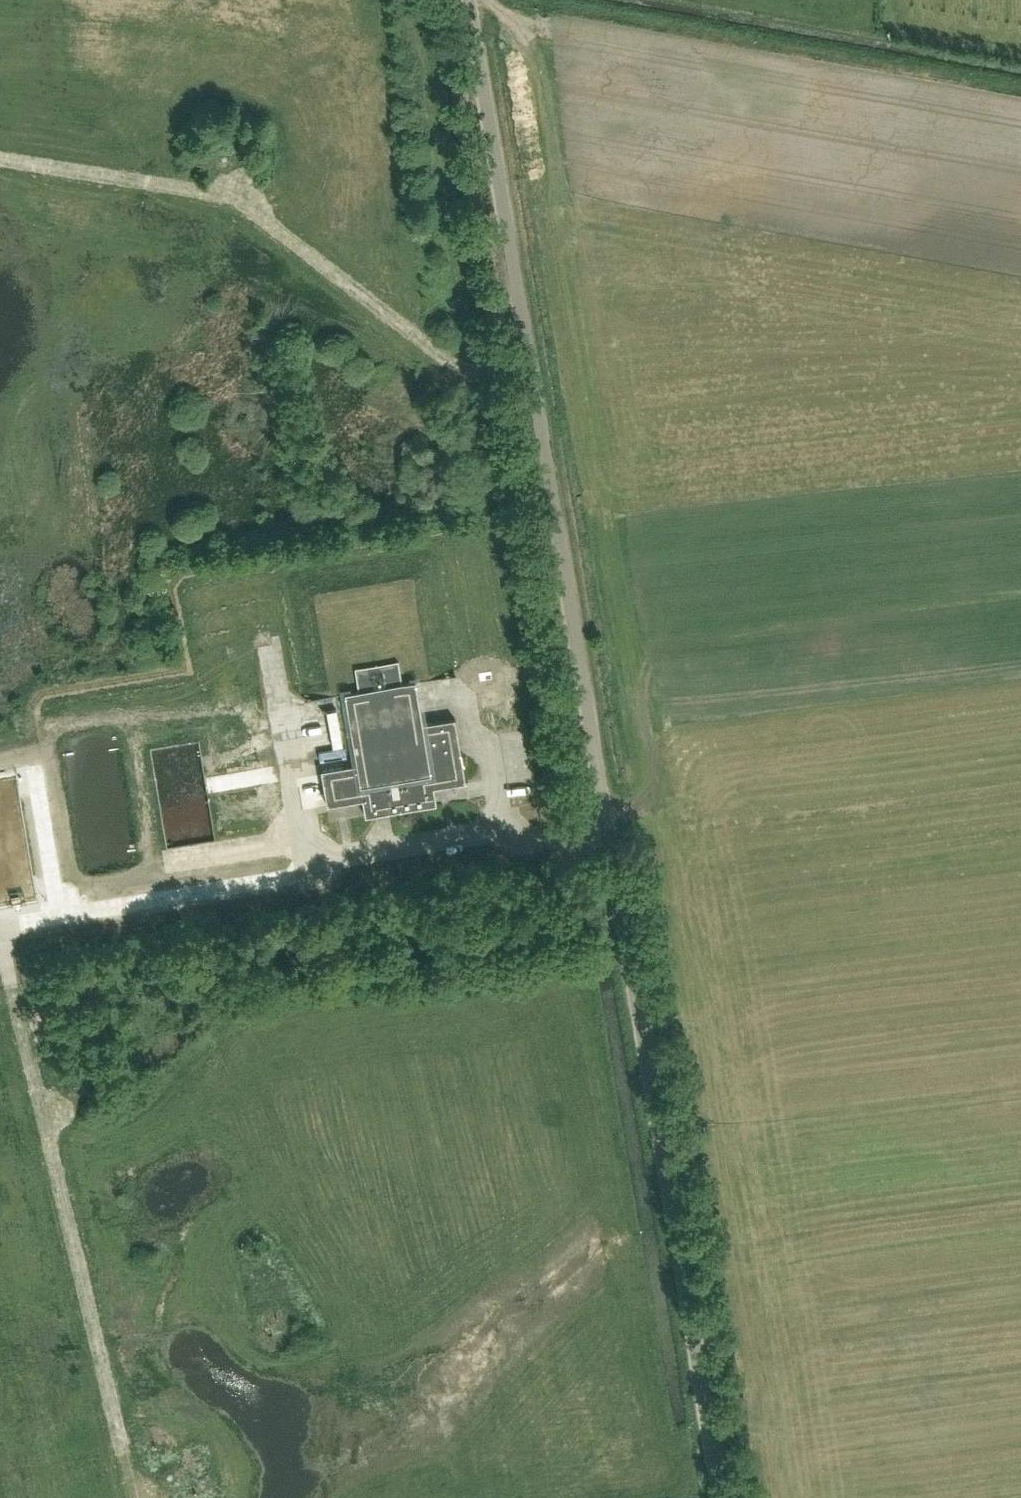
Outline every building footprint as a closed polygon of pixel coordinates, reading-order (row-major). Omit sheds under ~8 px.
[(363,799),(366,816),(437,804),(434,787),(466,782),(455,718),(423,723),(416,680),(402,683),(398,662),(355,669),(359,690),(345,692),(357,764),(322,770),(328,805),(363,799)]
